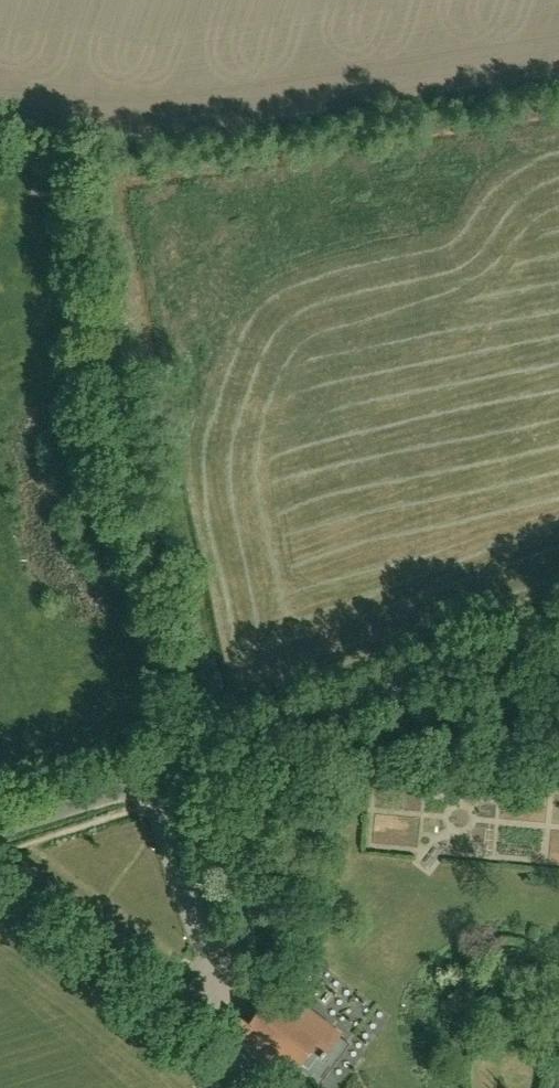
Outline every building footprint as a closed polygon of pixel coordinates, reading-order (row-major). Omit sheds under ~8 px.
[(239,1018),(226,1036),(279,1076),(287,1066),(291,1060),(294,1063),(301,1068),(319,1045),(329,1052),(342,1034),(289,994),(277,1010),(267,1002),(250,1025),(239,1018)] [(341,1036),(329,1052),(319,1045),(301,1068),(294,1063),(291,1060),(287,1066),(317,1087),(319,1087),(352,1044),(341,1036)]
